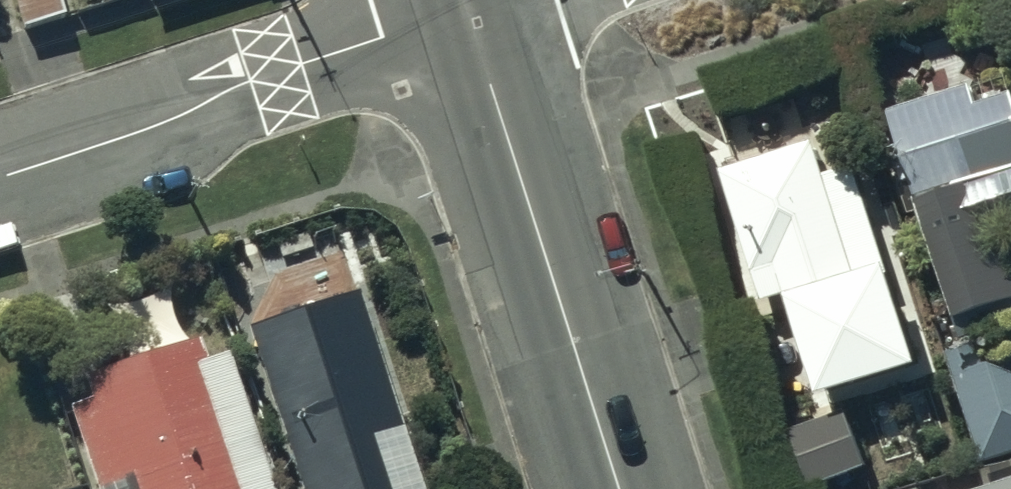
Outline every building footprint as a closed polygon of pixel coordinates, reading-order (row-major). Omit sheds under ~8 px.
[(16,31),(64,18),(60,0),(8,0),(16,31)] [(961,304),(1010,288),(1010,274),(1002,245),(988,249),(979,218),(987,215),(984,205),(1010,197),(1010,96),(1008,85),(975,95),(969,77),(880,104),(943,310),(961,304)] [(775,295),(806,396),(908,365),(847,167),(821,175),(810,139),(713,169),(754,301),(775,295)] [(239,328),(290,488),(412,488),(350,293),(339,297),(332,273),(286,287),(294,311),(239,328)] [(972,472),(1010,460),(1010,363),(986,352),(978,325),(932,339),(972,472)] [(224,356),(198,364),(192,344),(76,381),(83,402),(64,408),(90,488),(267,488),(224,356)] [(779,426),(801,486),(861,465),(839,404),(779,426)] [(969,488),(1010,488),(1010,476),(969,488)]
